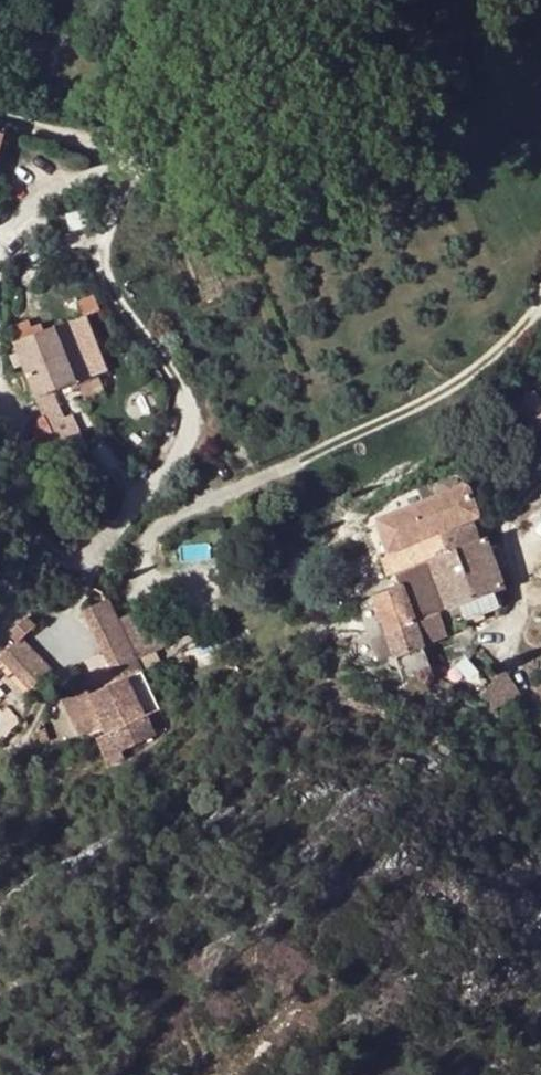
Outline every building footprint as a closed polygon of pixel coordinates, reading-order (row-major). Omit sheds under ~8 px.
[(67,359),(93,348),(82,320),(7,348),(30,402),(50,395),(77,385),(67,359)] [(104,377),(93,348),(67,359),(77,385),(104,377)] [(519,417),(540,437),(540,393),(519,417)] [(50,395),(30,402),(47,442),(70,460),(87,454),(78,433),(68,436),(50,395)] [(477,523),(464,491),(373,525),(394,592),(357,606),(360,615),(374,613),(384,640),(418,627),(434,621),(444,618),(423,569),(448,558),(441,539),(477,523)] [(507,594),(477,523),(441,539),(448,558),(423,569),(444,618),(457,613),(501,598),(507,594)] [(507,612),(501,598),(457,613),(463,630),(507,612)] [(146,612),(121,623),(140,661),(164,648),(146,612)] [(8,633),(18,646),(24,641),(37,629),(27,617),(8,633)] [(418,627),(426,648),(442,642),(434,621),(418,627)] [(140,661),(121,623),(96,636),(119,685),(130,680),(146,672),(140,661)] [(418,627),(384,640),(393,664),(427,653),(426,648),(418,627)] [(25,691),(50,668),(24,641),(18,646),(1,663),(25,691)] [(165,707),(146,672),(130,680),(155,734),(174,724),(165,707)] [(155,734),(130,680),(119,685),(90,699),(94,707),(100,724),(91,729),(105,758),(155,734)] [(70,718),(94,707),(90,699),(85,687),(62,698),(70,718)] [(78,735),(91,729),(100,724),(94,707),(70,718),(78,735)]
